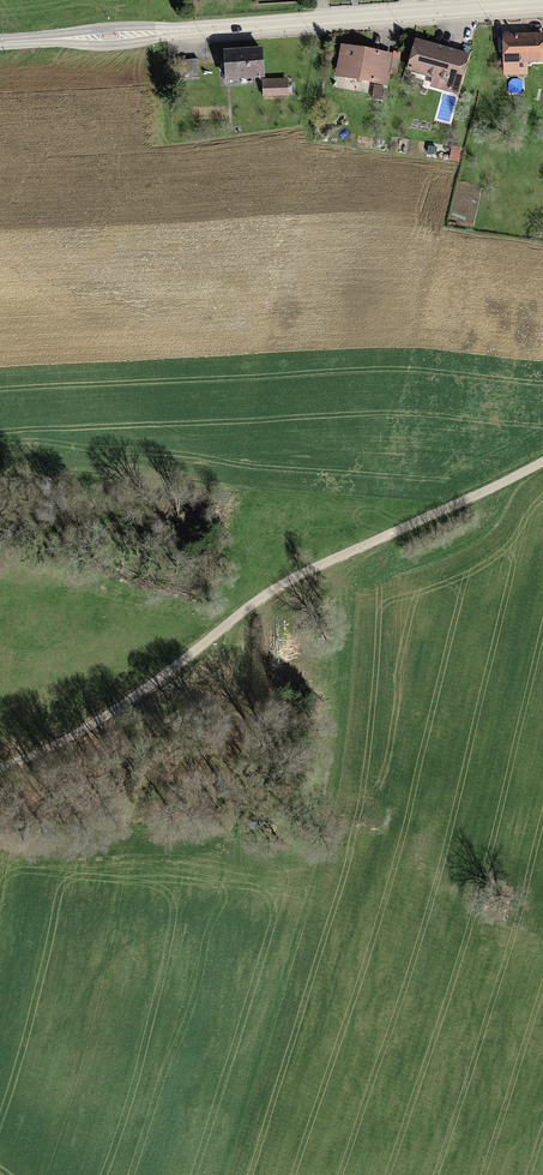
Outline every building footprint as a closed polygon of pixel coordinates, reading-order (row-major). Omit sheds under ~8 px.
[(505,35),(505,73),(527,73),(527,60),(542,59),(542,34),(505,35)] [(469,53),(416,39),(409,68),(435,75),(432,87),(459,94),(469,53)] [(390,54),(343,46),(338,75),(385,83),(390,54)] [(221,54),(222,84),(258,84),(257,53),(221,54)] [(284,83),(261,85),(262,100),(285,99),(284,83)] [(439,148),(429,147),(428,156),(438,157),(439,148)]
